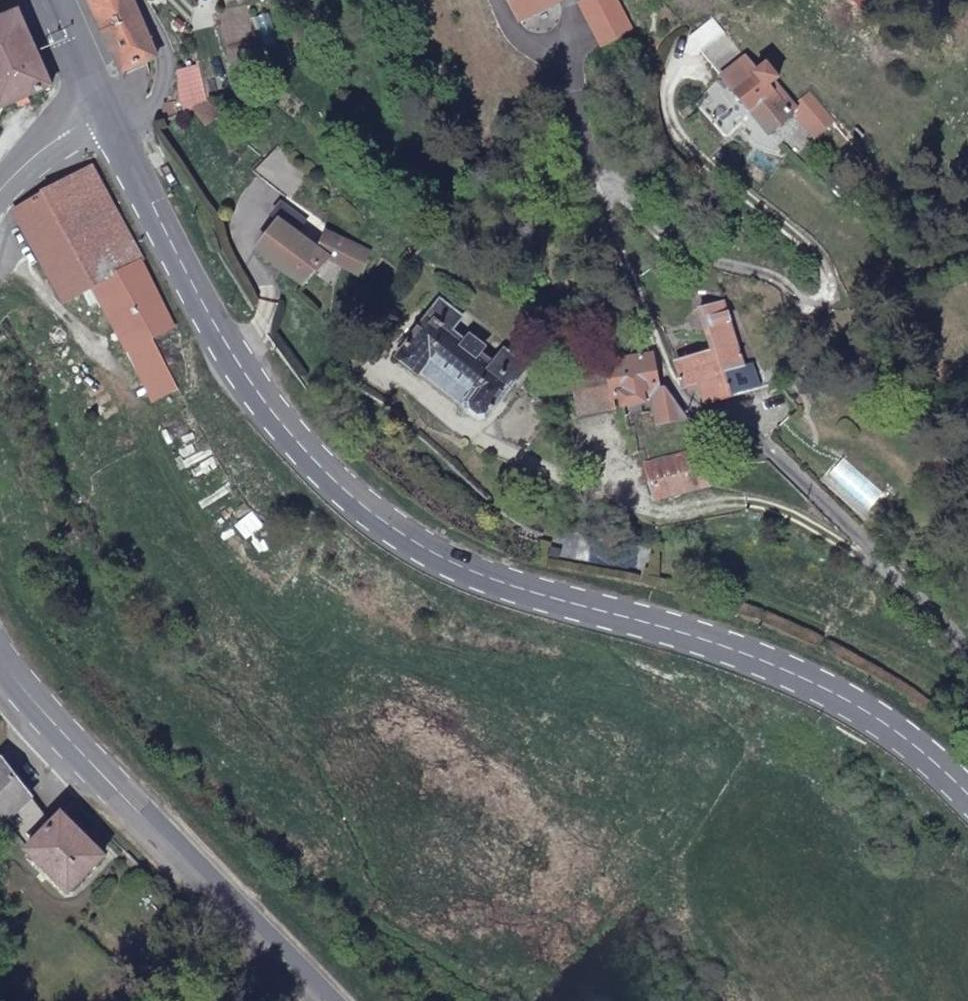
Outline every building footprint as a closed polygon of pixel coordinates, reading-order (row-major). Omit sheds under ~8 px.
[(122,72),(155,57),(131,0),(90,0),(122,72)] [(522,20),(558,2),(557,0),(504,0),(522,20)] [(47,87),(50,85),(17,11),(0,19),(0,107),(47,87)] [(743,55),(719,76),(764,135),(790,118),(785,112),(793,105),(774,78),(775,76),(766,63),(757,71),(743,55)] [(93,165),(14,211),(64,302),(82,291),(89,306),(100,300),(126,351),(150,338),(170,328),(138,262),(141,261),(93,165)] [(320,250),(267,212),(246,238),(258,247),(256,249),(304,283),(327,256),(357,270),(370,250),(324,234),(320,250)] [(407,336),(399,347),(404,351),(399,357),(478,419),(486,419),(524,367),(505,351),(494,365),(478,352),(484,347),(470,336),(465,342),(450,330),(460,317),(441,301),(412,340),(407,336)] [(700,383),(724,376),(745,370),(730,329),(710,334),(711,342),(712,351),(703,354),(676,360),(685,388),(700,383)] [(126,351),(151,398),(178,384),(150,338),(126,351)] [(712,351),(711,342),(701,345),(703,354),(712,351)] [(658,387),(653,356),(607,362),(609,371),(573,376),(578,407),(613,402),(613,398),(621,397),(622,405),(656,400),(659,424),(696,418),(684,412),(667,389),(665,386),(658,387)] [(700,383),(708,402),(730,394),(724,376),(700,383)] [(698,450),(646,464),(657,501),(709,485),(698,450)] [(31,796),(2,760),(0,762),(0,815),(6,821),(31,796)] [(6,821),(70,890),(104,854),(63,814),(53,823),(31,796),(6,821)]
